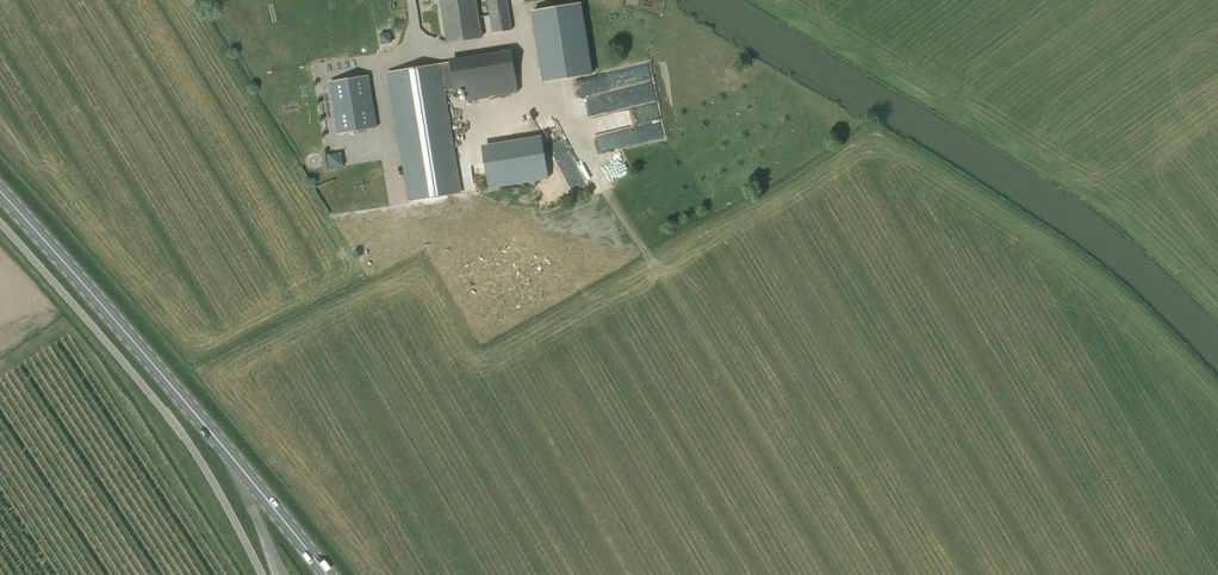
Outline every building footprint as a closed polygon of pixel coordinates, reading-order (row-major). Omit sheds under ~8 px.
[(446,43),(482,38),(476,0),(440,0),(446,43)] [(492,33),(512,30),(507,0),(487,0),(492,33)] [(582,2),(533,9),(544,82),(593,74),(582,2)] [(389,32),(378,33),(380,43),(390,42),(389,32)] [(514,92),(507,52),(389,72),(401,147),(451,139),(444,91),(454,90),(464,88),(466,100),(514,92)] [(368,75),(329,81),(337,134),(377,128),(368,75)] [(451,139),(401,147),(410,201),(460,193),(451,139)]
